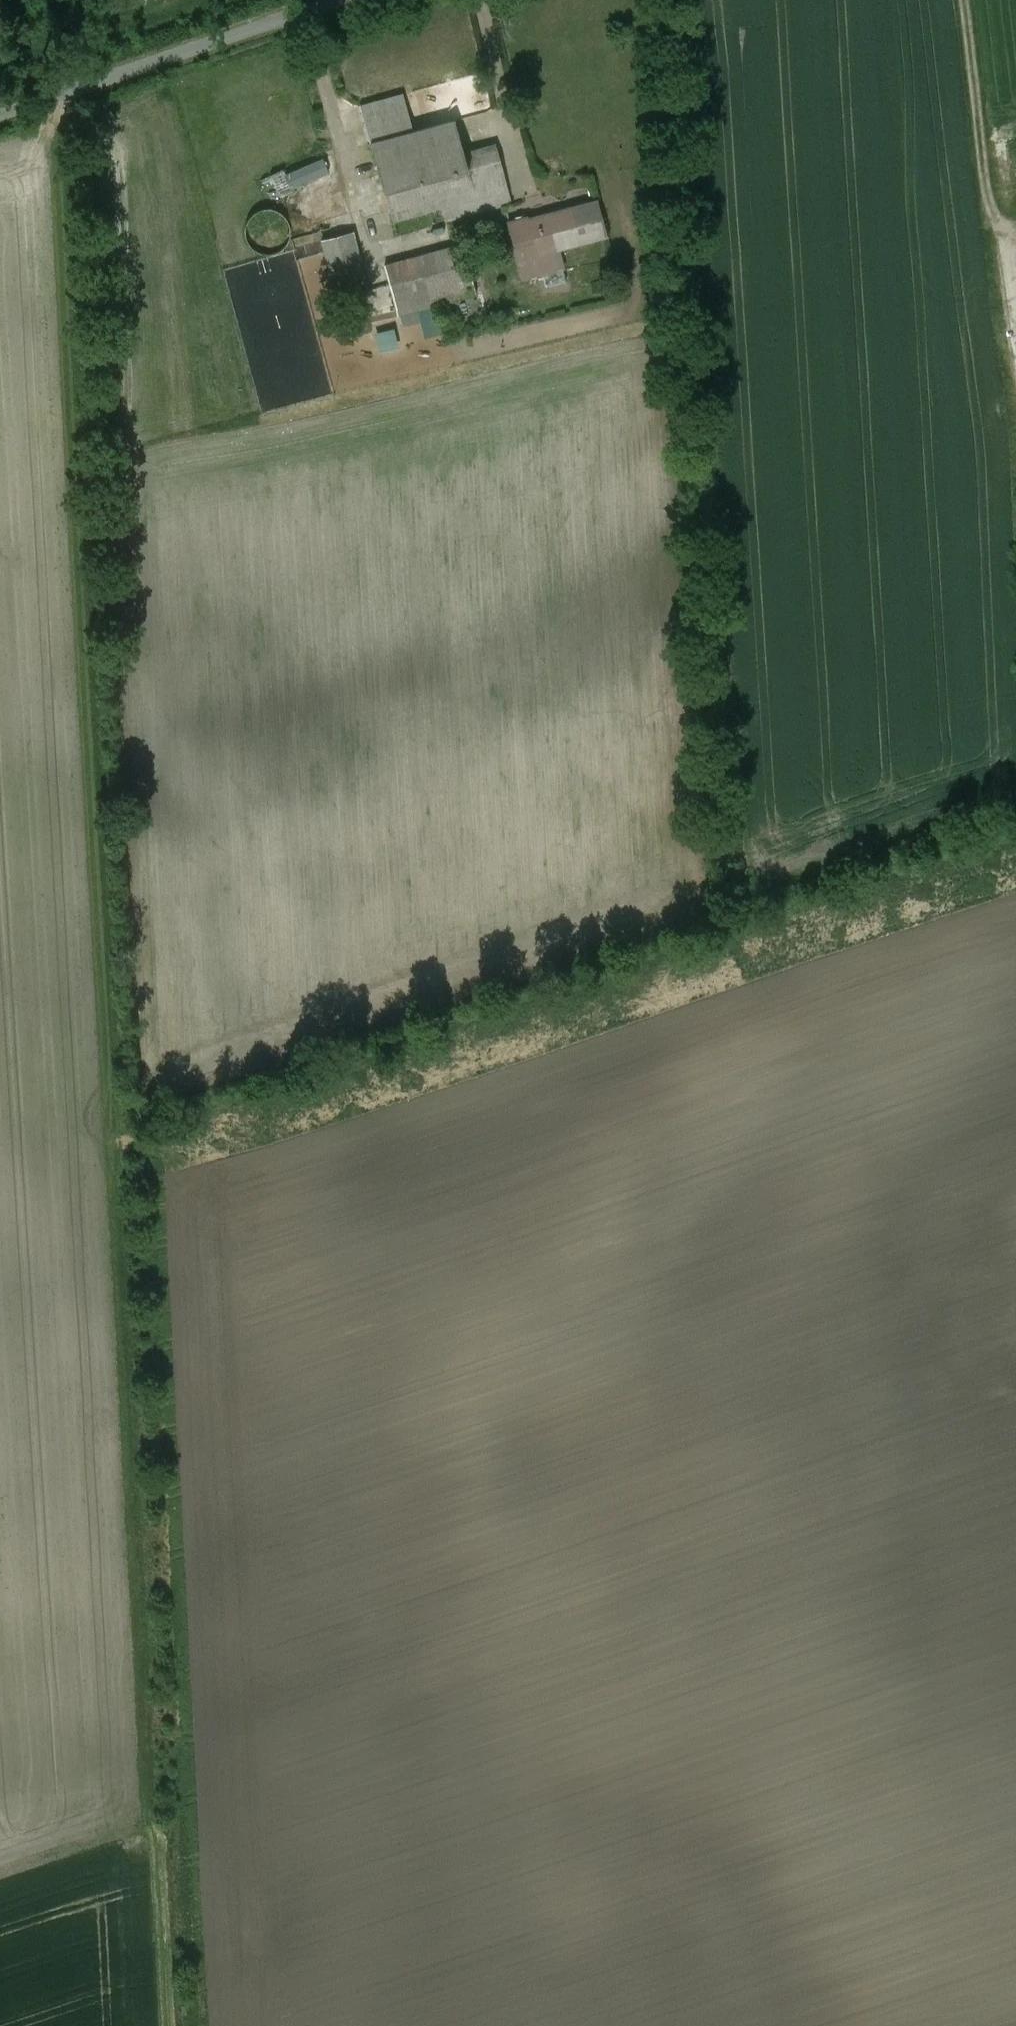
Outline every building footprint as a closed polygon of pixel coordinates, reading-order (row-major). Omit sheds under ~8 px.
[(454,120),(370,143),(392,222),(441,208),(445,221),(511,202),(496,144),(463,153),(454,120)] [(597,201),(528,219),(528,217),(511,222),(511,221),(508,221),(523,278),(563,267),(558,250),(604,238),(604,239),(607,238),(597,201)] [(289,240),(290,231),(288,223),(283,215),(276,211),(267,209),(258,211),(251,216),(246,224),(245,232),(247,241),(252,248),(259,253),(268,255),(277,253),(284,248),(289,240)] [(353,232),(322,240),(338,299),(369,290),(353,232)] [(463,246),(384,267),(397,314),(475,293),(463,246)]
